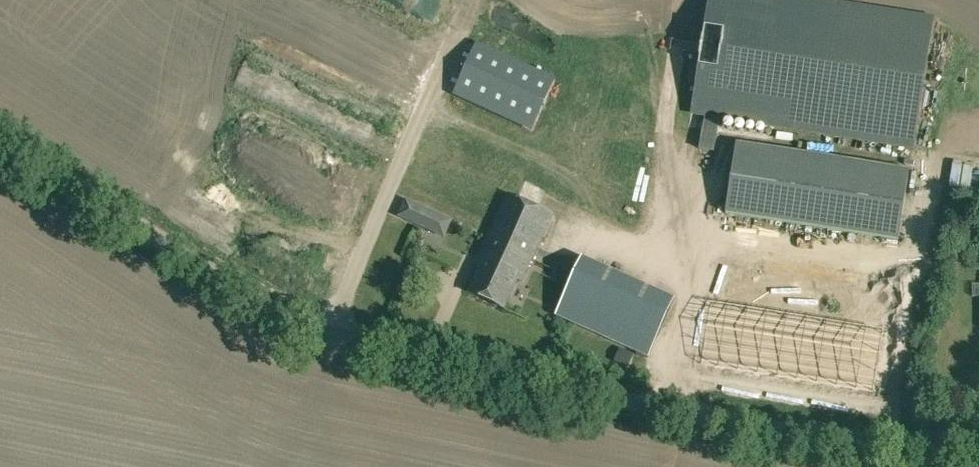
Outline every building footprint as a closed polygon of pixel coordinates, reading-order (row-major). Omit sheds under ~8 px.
[(690,112),(913,148),(933,18),(824,0),(708,0),(690,112)] [(532,130),(554,80),(476,45),(454,94),(532,130)] [(909,172),(736,145),(725,215),(898,242),(909,172)] [(295,154),(305,167),(314,160),(305,147),(295,154)] [(475,279),(469,292),(505,308),(518,279),(523,281),(536,250),(552,215),(517,199),(506,194),(493,224),(491,230),(480,254),(485,256),(480,268),(475,279)] [(411,224),(426,231),(435,213),(419,206),(411,224)] [(581,257),(555,316),(648,358),(675,299),(581,257)]
